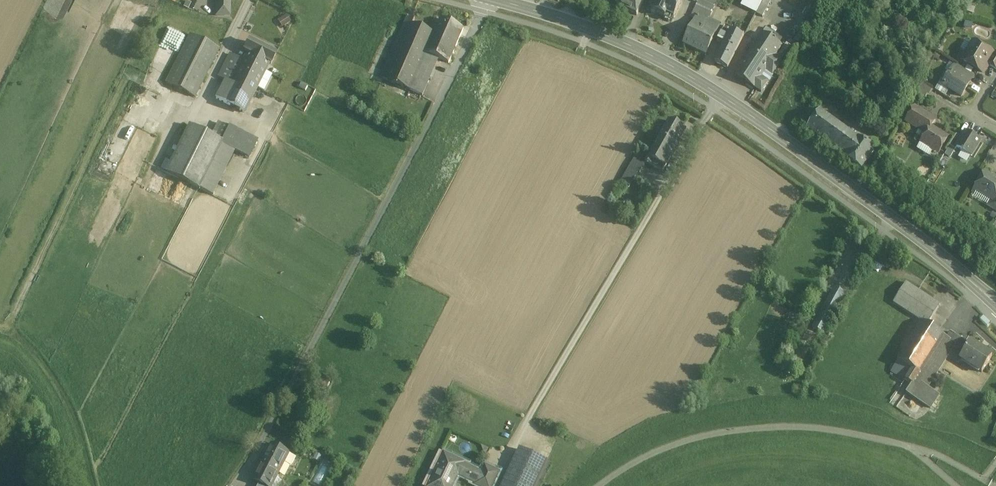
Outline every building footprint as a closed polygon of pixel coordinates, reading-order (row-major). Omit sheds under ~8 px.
[(44,8),(61,16),(68,0),(47,0),(44,8)] [(616,6),(636,15),(643,0),(619,0),(616,6)] [(666,0),(657,0),(654,5),(653,5),(652,5),(651,6),(650,7),(650,8),(650,9),(651,10),(652,11),(651,11),(659,15),(666,0)] [(659,15),(665,18),(666,15),(674,19),(682,1),(679,0),(666,0),(659,15)] [(697,2),(690,18),(696,21),(699,15),(709,20),(718,0),(698,0),(697,2)] [(770,8),(769,9),(767,8),(771,0),(770,0),(763,0),(756,13),(771,21),(777,11),(770,8)] [(220,1),(216,1),(216,16),(229,16),(230,1),(220,1)] [(286,15),(278,20),(282,27),(291,22),(286,15)] [(406,15),(392,48),(401,51),(413,23),(415,19),(406,15)] [(709,20),(699,15),(696,21),(686,44),(707,54),(716,34),(707,30),(711,21),(709,20)] [(441,19),(435,33),(427,53),(439,59),(448,63),(463,29),(441,19)] [(721,25),(711,21),(707,30),(716,34),(717,34),(721,25)] [(413,23),(401,51),(423,61),(427,53),(435,33),(413,23)] [(744,35),(726,26),(719,40),(726,43),(716,62),(728,68),(744,35)] [(762,33),(734,75),(761,93),(768,82),(762,78),(766,71),(772,75),(782,60),(776,56),(782,46),(762,33)] [(190,35),(166,83),(194,98),(219,49),(215,47),(190,35)] [(992,54),(973,43),(972,44),(966,40),(961,48),(967,52),(962,60),(982,72),(987,64),(993,54),(992,54)] [(275,55),(249,42),(244,51),(248,53),(269,64),(271,65),(275,55)] [(401,51),(392,48),(379,77),(410,91),(423,61),(401,51)] [(269,64),(248,53),(244,62),(236,58),(225,81),(253,95),(269,64)] [(439,59),(427,53),(423,61),(410,91),(422,96),(439,59)] [(993,53),(992,54),(993,54),(987,64),(995,70),(995,54),(993,53)] [(229,54),(218,77),(225,81),(236,58),(229,54)] [(955,64),(950,74),(948,73),(945,74),(940,81),(941,84),(961,96),(970,82),(967,81),(971,74),(955,64)] [(253,95),(225,81),(216,99),(244,113),(253,95)] [(933,90),(921,83),(918,88),(930,95),(933,90)] [(935,120),(914,108),(906,121),(926,134),(930,128),(935,120)] [(820,113),(807,130),(821,139),(833,122),(820,113)] [(256,141),(218,122),(210,138),(221,143),(221,144),(235,151),(248,157),(256,141)] [(685,131),(669,122),(645,161),(662,171),(670,157),(672,158),(676,150),(677,151),(680,145),(678,144),(685,131)] [(833,122),(821,139),(833,149),(846,131),(833,122)] [(189,127),(166,172),(213,196),(235,151),(221,144),(221,143),(210,138),(189,127)] [(926,134),(921,142),(930,148),(931,151),(934,152),(937,152),(939,153),(947,138),(930,128),(926,134)] [(858,140),(846,131),(833,149),(845,157),(858,140)] [(981,141),(965,132),(956,147),(971,156),(981,141)] [(874,151),(858,140),(845,157),(845,158),(861,170),(874,151)] [(950,158),(955,148),(949,145),(944,155),(950,158)] [(633,161),(630,167),(629,166),(621,181),(630,187),(639,172),(640,172),(643,166),(633,161)] [(984,173),(975,189),(995,202),(995,180),(984,173)] [(921,320),(897,358),(898,359),(898,358),(912,367),(920,373),(944,335),(943,334),(927,324),(940,304),(906,282),(893,302),(921,320)] [(845,293),(842,298),(833,314),(838,316),(849,295),(845,293)] [(944,335),(920,373),(912,367),(905,378),(911,382),(906,391),(930,407),(939,394),(928,386),(955,344),(959,337),(950,331),(947,337),(944,335)] [(992,356),(970,342),(969,344),(959,337),(955,344),(965,350),(960,358),(981,372),(992,356)] [(796,357),(788,352),(783,360),(792,365),(796,357)] [(912,367),(898,358),(898,359),(892,369),(905,378),(912,367)] [(334,378),(323,373),(318,382),(329,388),(334,378)] [(272,445),(253,480),(264,485),(272,485),(277,477),(284,462),(291,466),(295,457),(289,454),(289,453),(272,445)] [(503,485),(541,485),(552,464),(520,449),(503,485)] [(434,481),(431,480),(428,485),(452,485),(458,474),(476,483),(481,473),(462,464),(463,463),(444,454),(440,462),(442,463),(434,481)] [(485,466),(482,473),(481,473),(476,483),(477,483),(476,484),(480,485),(492,485),(498,472),(485,466)] [(277,477),(272,485),(279,485),(282,480),(277,477)]
